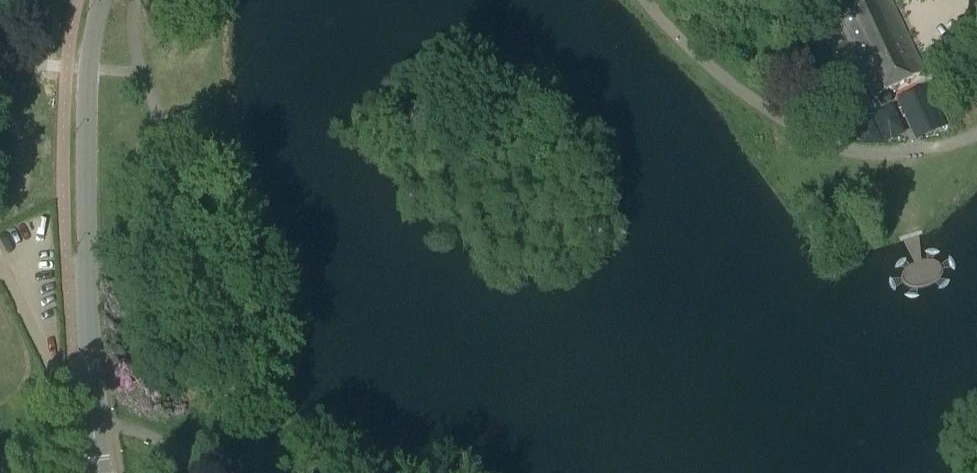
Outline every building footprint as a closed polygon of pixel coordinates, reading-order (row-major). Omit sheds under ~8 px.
[(785,10),(783,10),(783,16),(784,16),(784,17),(793,17),(794,6),(800,6),(801,0),(785,0),(785,10)] [(889,0),(869,0),(802,29),(823,76),(830,92),(863,76),(873,98),(923,74),(915,57),(889,0)] [(885,97),(884,114),(909,114),(909,131),(935,132),(936,99),(885,97)]
